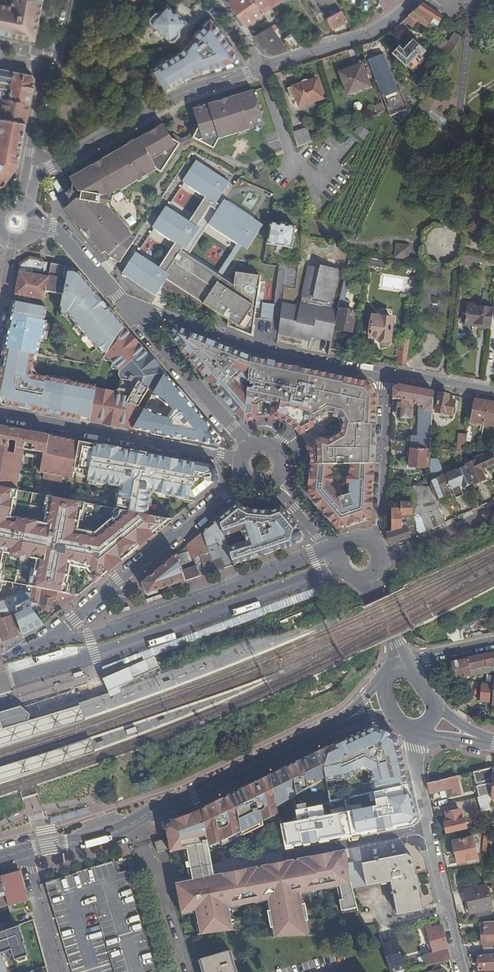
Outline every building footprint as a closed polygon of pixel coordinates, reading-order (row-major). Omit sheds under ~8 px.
[(35,40),(43,0),(0,0),(0,33),(35,40)] [(229,1),(228,1),(235,10),(248,0),(230,0),(229,1)] [(235,10),(246,26),(263,14),(253,0),(248,0),(235,10)] [(266,0),(253,0),(263,14),(271,7),(266,0)] [(442,17),(422,4),(418,8),(409,16),(417,21),(433,31),(442,17)] [(191,29),(166,6),(160,12),(155,13),(150,18),(151,22),(171,41),(175,41),(179,35),(184,36),(191,29)] [(342,10),(327,18),(332,28),(347,20),(342,10)] [(281,20),(276,14),(274,16),(271,19),(274,24),(276,23),(281,20)] [(417,21),(409,16),(403,21),(413,27),(417,21)] [(174,54),(152,70),(165,91),(196,73),(233,61),(232,59),(233,54),(235,53),(211,20),(174,54)] [(274,24),(253,35),(265,53),(273,55),(292,49),(300,47),(291,34),(285,38),(287,41),(282,45),(274,32),(279,28),(276,23),(274,24)] [(449,41),(456,46),(462,37),(455,33),(449,41)] [(448,59),(456,46),(449,41),(443,38),(435,51),(448,59)] [(426,52),(414,40),(410,44),(404,51),(400,47),(393,54),(408,68),(409,67),(414,72),(426,59),(422,56),(426,52)] [(366,55),(369,61),(375,58),(373,52),(366,55)] [(390,117),(408,109),(400,90),(398,91),(384,55),(375,58),(369,61),(390,117)] [(361,64),(339,72),(348,95),(370,86),(361,64)] [(1,118),(0,125),(0,187),(4,184),(18,166),(18,164),(26,122),(30,103),(34,78),(32,75),(0,69),(0,90),(1,90),(0,93),(0,118),(1,118)] [(293,87),(296,97),(299,106),(323,99),(317,79),(293,87)] [(193,138),(197,140),(210,146),(214,139),(218,137),(219,139),(265,124),(254,90),(193,109),(198,125),(199,130),(197,130),(193,138)] [(375,105),(378,113),(386,110),(383,102),(375,105)] [(389,124),(393,119),(390,117),(387,114),(383,119),(389,124)] [(359,124),(352,132),(362,139),(369,131),(359,124)] [(171,138),(170,137),(163,125),(157,128),(158,130),(149,135),(148,133),(125,147),(126,148),(119,152),(120,154),(86,174),(84,170),(74,176),(73,184),(72,190),(65,194),(70,200),(69,205),(67,212),(75,222),(78,220),(105,252),(108,256),(120,263),(136,239),(131,236),(130,237),(127,233),(130,231),(116,214),(114,215),(107,207),(113,202),(109,195),(119,190),(120,191),(138,180),(138,179),(146,174),(147,175),(156,170),(156,168),(159,166),(163,169),(176,150),(176,149),(170,144),(169,145),(166,140),(171,138)] [(174,135),(170,137),(171,138),(166,140),(169,145),(170,144),(176,149),(176,150),(197,140),(193,138),(197,130),(199,130),(198,125),(194,126),(189,136),(181,139),(174,135)] [(311,142),(308,129),(293,134),(297,147),(311,142)] [(214,148),(219,139),(218,137),(214,139),(210,146),(214,148)] [(119,151),(84,170),(86,174),(120,154),(119,152),(119,151)] [(177,287),(199,301),(199,300),(204,303),(203,304),(229,320),(228,326),(252,335),(261,276),(236,273),(234,285),(221,277),(242,246),(247,250),(263,225),(224,199),(220,206),(216,203),(230,182),(196,160),(182,181),(205,196),(188,221),(166,206),(152,227),(175,242),(159,267),(136,252),(122,273),(156,296),(162,286),(173,292),(177,287)] [(144,207),(140,202),(135,206),(139,211),(144,207)] [(102,254),(105,252),(78,220),(75,222),(102,254)] [(295,227),(286,225),(286,224),(279,223),(279,224),(270,223),(267,244),(292,248),(295,227)] [(409,246),(397,245),(395,257),(408,259),(409,246)] [(385,269),(386,261),(367,257),(366,265),(385,269)] [(2,404),(90,421),(133,429),(144,410),(138,407),(148,390),(153,393),(164,374),(124,327),(101,301),(77,273),(67,271),(68,266),(51,263),(48,277),(39,276),(40,271),(46,272),(48,262),(30,259),(21,265),(15,294),(5,349),(0,375),(0,401),(2,404)] [(278,333),(303,338),(304,333),(311,334),(310,336),(312,336),(332,341),(333,334),(338,312),(330,310),(338,274),(321,269),(321,270),(316,269),(316,268),(309,266),(304,287),(304,292),(303,292),(300,304),(302,306),(299,308),(297,306),(282,304),(278,333)] [(344,304),(350,279),(346,278),(339,308),(340,308),(336,329),(352,332),(355,320),(352,319),(354,312),(348,310),(349,305),(344,304)] [(199,301),(177,287),(173,292),(199,310),(203,304),(204,303),(199,300),(199,301)] [(275,304),(263,303),(261,319),(272,321),(275,304)] [(466,313),(465,321),(464,325),(473,326),(473,324),(491,326),(493,308),(463,305),(462,313),(466,313)] [(389,341),(393,319),(373,316),(370,337),(378,338),(378,339),(380,340),(381,342),(386,343),(388,341),(389,341)] [(244,421),(250,357),(176,327),(170,335),(244,421)] [(333,334),(332,341),(330,349),(340,351),(343,336),(333,334)] [(406,367),(410,339),(401,338),(397,366),(406,367)] [(250,357),(244,421),(260,416),(269,416),(277,419),(285,387),(290,366),(269,362),(250,357)] [(285,387),(277,419),(285,422),(292,427),(301,436),(316,429),(318,421),(331,414),(341,416),(345,424),(374,425),(376,394),(368,383),(311,371),(290,366),(285,387)] [(155,416),(144,410),(133,429),(219,445),(221,440),(164,374),(153,393),(172,409),(167,419),(155,416)] [(433,404),(433,392),(399,385),(393,389),(393,399),(412,400),(412,403),(418,404),(423,405),(423,410),(432,410),(433,404)] [(448,395),(433,392),(433,404),(437,405),(435,412),(451,415),(454,400),(448,399),(448,395)] [(412,400),(393,399),(393,405),(397,406),(397,414),(403,414),(402,417),(404,417),(404,419),(409,419),(410,418),(411,418),(412,403),(412,400)] [(484,423),(488,402),(475,400),(471,421),(484,423)] [(488,402),(484,423),(493,425),(493,403),(488,402)] [(423,405),(418,404),(420,410),(419,442),(417,442),(417,448),(430,449),(432,410),(423,410),(423,405)] [(310,456),(310,464),(331,464),(351,464),(355,464),(373,464),(374,425),(345,424),(342,435),(330,442),(322,440),(307,449),(310,456)] [(410,426),(398,425),(397,440),(409,440),(410,426)] [(40,472),(72,478),(79,442),(49,436),(0,426),(0,487),(7,488),(16,490),(24,449),(43,453),(40,472)] [(467,434),(459,433),(457,450),(466,451),(467,434)] [(214,467),(88,443),(81,480),(115,486),(111,507),(119,508),(141,513),(148,514),(152,491),(173,495),(173,499),(191,502),(218,481),(214,467)] [(429,464),(430,458),(430,449),(417,448),(417,450),(408,449),(407,457),(410,457),(410,466),(425,467),(425,464),(429,464)] [(488,466),(493,463),(493,457),(493,456),(493,454),(493,455),(492,452),(485,455),(484,452),(473,457),(474,460),(464,464),(473,485),(486,479),(481,470),(488,466)] [(438,458),(430,458),(429,464),(429,468),(428,479),(428,481),(441,474),(444,472),(438,458)] [(310,474),(307,494),(337,528),(344,526),(346,527),(363,522),(364,519),(370,517),(373,464),(355,464),(351,464),(350,474),(347,473),(330,473),(310,474)] [(310,474),(330,473),(331,464),(310,464),(310,474)] [(452,489),(453,492),(456,498),(463,495),(459,485),(461,484),(463,487),(464,486),(466,487),(469,485),(470,484),(472,483),(464,466),(448,473),(447,471),(444,472),(452,489)] [(452,489),(444,472),(441,474),(442,476),(431,482),(430,486),(437,500),(445,496),(443,493),(452,489)] [(412,502),(412,520),(417,534),(426,532),(445,523),(428,487),(413,486),(413,489),(412,502)] [(31,557),(26,585),(53,591),(58,562),(80,566),(89,579),(145,535),(141,530),(150,524),(141,513),(119,508),(88,532),(68,529),(74,500),(69,499),(42,494),(37,523),(2,516),(7,488),(0,487),(0,551),(31,557)] [(412,520),(412,502),(401,502),(402,509),(392,509),(392,517),(392,531),(386,533),(389,543),(390,543),(416,535),(412,520)] [(219,520),(234,565),(299,542),(301,533),(280,508),(269,512),(259,513),(248,511),(246,510),(237,504),(219,520)] [(218,520),(202,533),(207,547),(217,543),(218,546),(226,543),(225,538),(218,520)] [(202,533),(195,539),(201,555),(209,552),(207,547),(202,533)] [(186,546),(188,551),(177,555),(177,554),(141,583),(147,594),(206,574),(200,555),(201,555),(195,539),(186,546)] [(186,546),(177,554),(177,555),(188,551),(186,546)] [(201,555),(200,555),(206,574),(225,568),(221,557),(212,560),(209,552),(201,555)] [(26,585),(12,583),(14,597),(18,623),(22,634),(25,634),(27,633),(30,632),(33,631),(35,629),(37,627),(43,624),(31,608),(32,607),(32,601),(43,604),(43,607),(44,609),(48,610),(51,607),(52,599),(56,600),(62,608),(77,596),(57,592),(53,591),(26,585)] [(22,634),(18,623),(14,597),(0,601),(0,642),(22,634)] [(446,630),(448,641),(461,639),(460,628),(446,630)] [(452,662),(454,670),(448,672),(450,681),(471,675),(470,669),(486,665),(493,666),(493,652),(452,662)] [(117,685),(159,667),(155,657),(150,659),(102,680),(108,693),(109,697),(115,695),(120,692),(119,689),(117,685)] [(493,672),(493,669),(493,666),(486,665),(470,669),(471,675),(493,672)] [(493,677),(483,676),(482,684),(492,685),(493,677)] [(482,684),(480,683),(478,701),(491,702),(492,685),(482,684)] [(14,776),(19,790),(22,800),(30,798),(37,796),(34,785),(20,742),(18,736),(18,734),(33,730),(30,714),(21,706),(10,709),(2,712),(0,712),(0,780),(14,776)] [(79,706),(17,725),(0,730),(0,746),(84,720),(79,706)] [(325,777),(326,781),(347,777),(361,771),(359,768),(363,767),(372,771),(373,774),(370,775),(374,792),(407,785),(395,737),(375,727),(366,732),(367,735),(360,738),(359,735),(328,747),(323,768),(325,777)] [(94,753),(89,739),(0,767),(0,782),(94,753)] [(282,769),(267,777),(272,786),(277,807),(325,777),(323,768),(328,747),(320,751),(282,769)] [(359,768),(361,771),(370,775),(373,774),(372,771),(363,767),(359,768)] [(493,773),(493,767),(473,772),(476,783),(489,780),(489,783),(492,782),(493,773)] [(456,776),(427,783),(430,794),(446,790),(448,797),(460,794),(456,776)] [(267,777),(201,809),(209,846),(213,845),(221,841),(222,845),(263,825),(262,821),(278,813),(277,807),(272,786),(267,777)] [(407,785),(374,792),(377,805),(372,807),(377,831),(410,824),(416,818),(407,785)] [(491,794),(478,797),(481,811),(483,811),(483,814),(489,813),(488,810),(490,810),(491,796),(491,794)] [(297,820),(280,824),(285,849),(352,836),(347,811),(324,816),(322,804),(295,809),(297,820)] [(372,807),(347,811),(352,836),(377,831),(372,807)] [(209,846),(201,809),(191,813),(172,820),(170,819),(163,821),(162,823),(163,829),(166,831),(170,851),(184,849),(186,859),(189,859),(191,871),(193,880),(176,883),(181,912),(196,910),(201,934),(239,930),(236,906),(267,901),(272,936),(296,936),(311,935),(305,892),(339,887),(343,912),(356,909),(352,888),(348,863),(345,849),(214,874),(213,867),(209,846)] [(462,819),(460,809),(446,813),(448,822),(444,823),(447,832),(466,828),(464,819),(462,819)] [(472,837),(452,841),(457,862),(477,858),(472,837)] [(165,839),(155,842),(157,852),(167,849),(165,839)] [(362,860),(348,863),(352,888),(391,881),(397,914),(422,910),(418,889),(419,889),(416,875),(415,875),(412,858),(406,854),(376,860),(376,861),(362,863),(362,860)] [(45,882),(56,918),(133,895),(126,871),(119,873),(116,862),(45,882)] [(20,871),(0,876),(8,904),(9,906),(28,900),(25,888),(20,871)] [(0,877),(0,907),(8,904),(0,876),(0,877)] [(486,885),(465,890),(467,901),(468,904),(470,914),(492,909),(486,885)] [(483,922),(485,940),(485,946),(484,946),(484,955),(493,954),(493,922),(483,922)] [(423,956),(426,966),(450,960),(442,925),(432,929),(431,925),(425,926),(426,930),(433,953),(423,956)] [(8,963),(26,957),(15,926),(0,931),(0,971),(11,971),(8,963)] [(397,941),(382,945),(385,953),(391,971),(405,968),(397,941)] [(200,959),(204,971),(235,971),(229,950),(218,954),(211,956),(200,959)] [(479,955),(480,971),(493,970),(493,954),(484,955),(479,955)]
